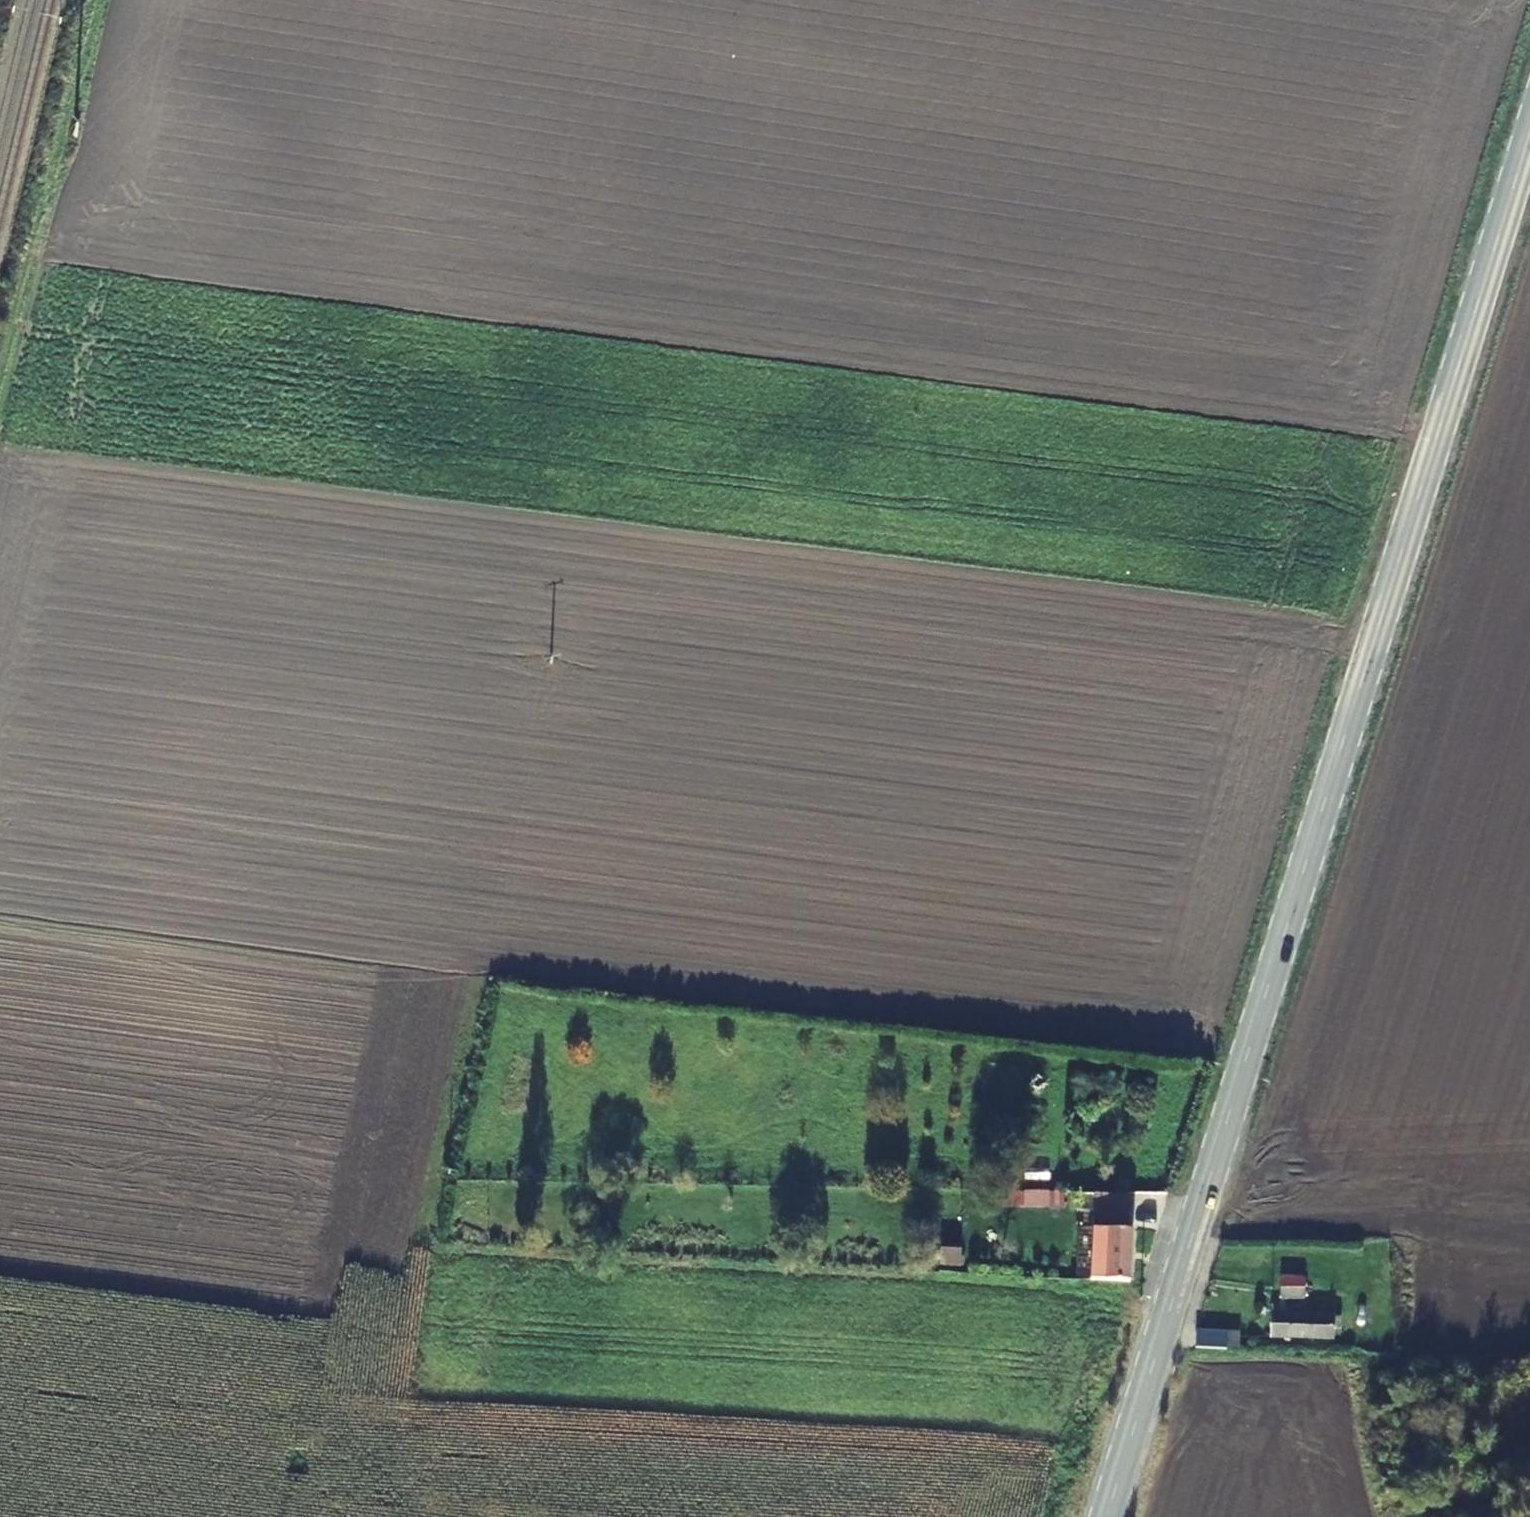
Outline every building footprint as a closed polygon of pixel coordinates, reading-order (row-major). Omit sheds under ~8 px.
[(1064,1191),(999,1189),(999,1205),(1064,1206),(1064,1191)] [(1103,1281),(1128,1282),(1131,1230),(1127,1230),(1129,1197),(1093,1195),(1090,1280),(1103,1281)] [(960,1264),(959,1247),(942,1248),(942,1264),(960,1264)] [(1306,1278),(1282,1277),(1281,1298),(1305,1298),(1306,1278)] [(1333,1314),(1272,1312),(1271,1336),(1333,1338),(1333,1314)] [(1194,1345),(1227,1347),(1228,1332),(1199,1331),(1194,1345)]
